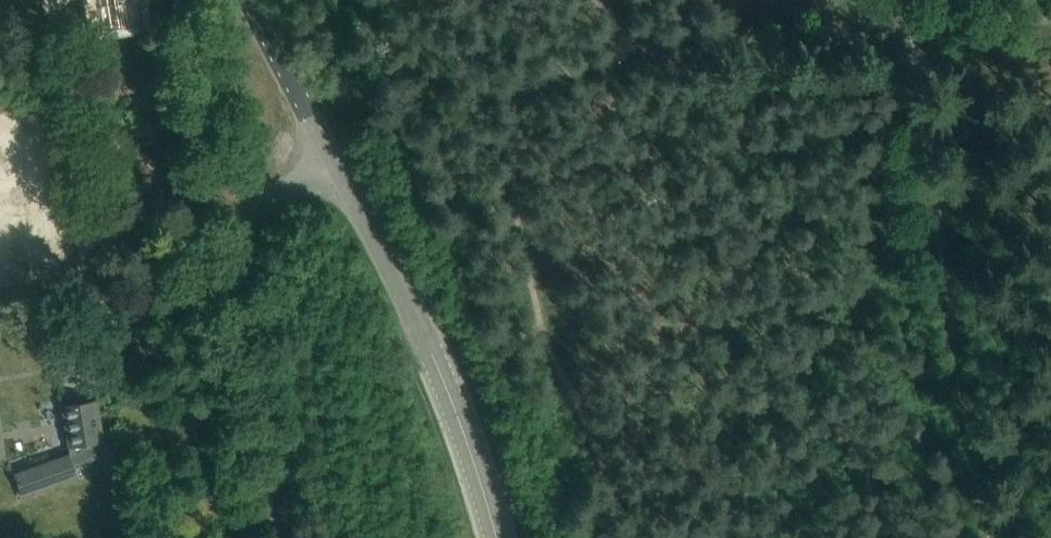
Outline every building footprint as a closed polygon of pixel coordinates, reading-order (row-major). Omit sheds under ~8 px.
[(87,25),(102,23),(102,26),(113,24),(114,26),(130,24),(130,21),(139,20),(136,2),(140,1),(140,0),(83,0),(87,25)] [(78,475),(74,465),(95,457),(93,443),(104,441),(101,423),(99,423),(98,416),(100,416),(97,399),(62,405),(69,447),(70,447),(71,453),(70,453),(14,473),(22,495),(78,475)]
